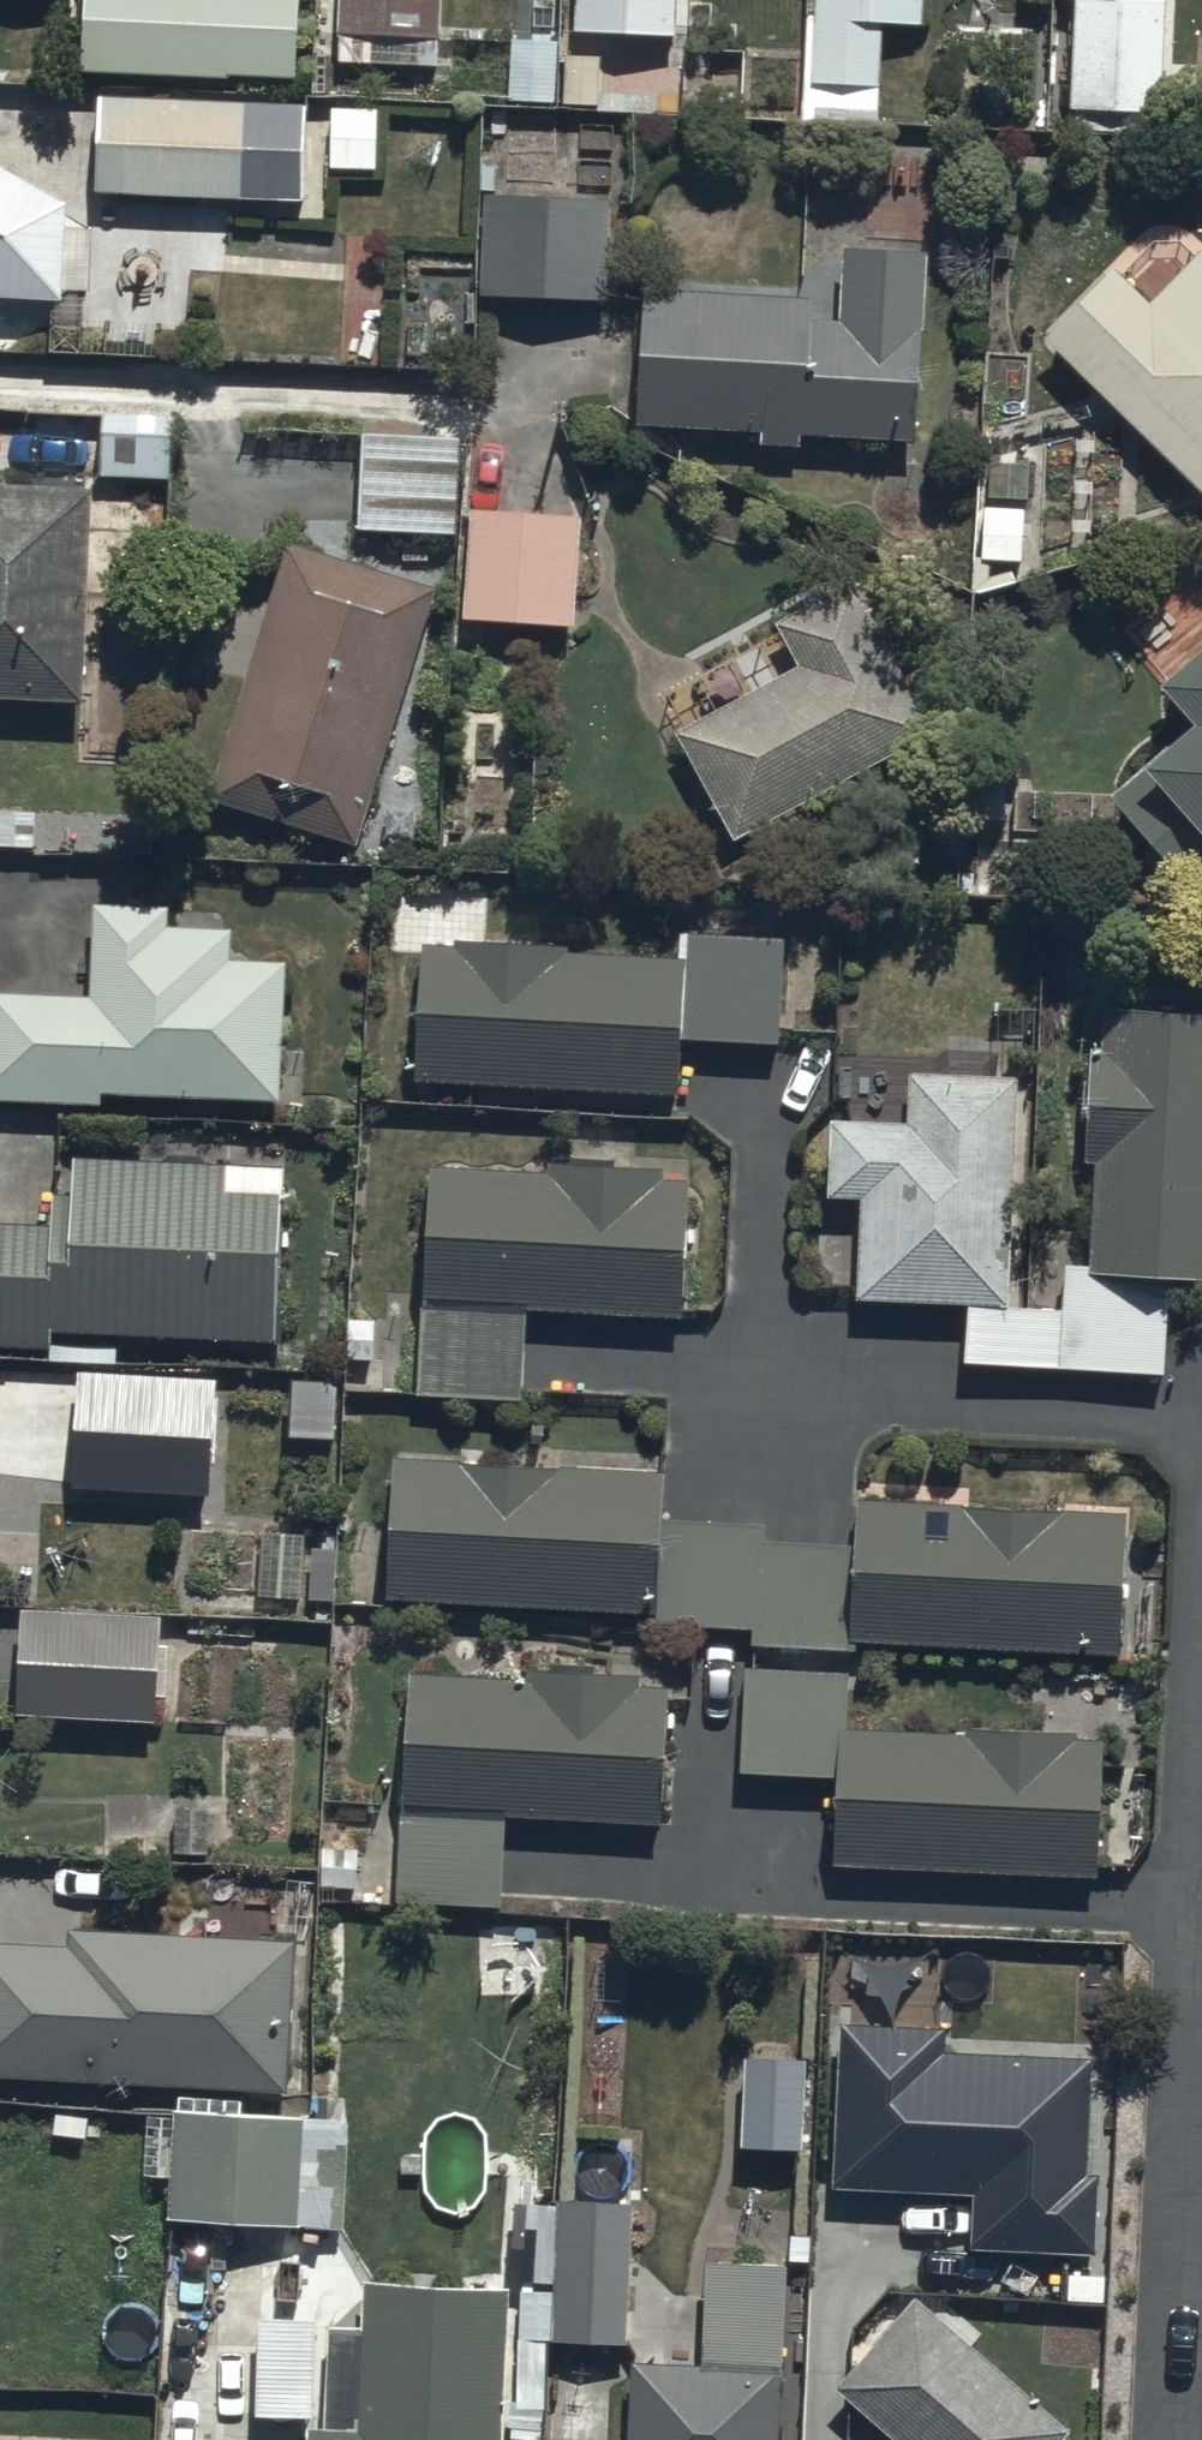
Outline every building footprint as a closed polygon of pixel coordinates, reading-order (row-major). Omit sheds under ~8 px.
[(80,70),(294,80),(298,0),(83,0),(80,70)] [(441,0),(336,0),(334,59),(438,63),(441,0)] [(678,0),(571,0),(571,27),(678,30),(678,0)] [(920,0),(815,0),(813,81),(877,83),(879,17),(920,19),(920,0)] [(1166,0),(1076,0),(1072,103),(1162,107),(1166,0)] [(508,97),(555,98),(556,17),(530,16),(530,37),(509,37),(508,97)] [(562,53),(560,101),(591,101),(591,111),(653,112),(653,88),(595,87),(596,54),(562,53)] [(307,98),(96,92),(93,191),(304,196),(307,98)] [(482,161),(481,192),(479,291),(609,295),(612,192),(495,189),(495,162),(482,161)] [(54,293),(55,281),(91,283),(94,225),(0,165),(0,291),(54,293)] [(1200,241),(1188,233),(1180,228),(1170,226),(1161,225),(1152,227),(1144,230),(1042,333),(1201,486),(1201,243),(1201,242),(1200,241)] [(811,297),(637,291),(633,419),(758,423),(757,441),(794,443),(795,427),(913,431),(919,243),(839,241),(836,320),(810,319),(811,297)] [(165,477),(168,415),(102,412),(99,474),(165,477)] [(452,530),(455,436),(456,423),(362,420),(358,527),(452,530)] [(1026,501),(1026,465),(976,465),(976,560),(1020,560),(1020,501),(1026,501)] [(86,484),(0,480),(0,691),(77,694),(86,484)] [(578,506),(466,502),(462,618),(574,621),(578,506)] [(353,841),(432,584),(286,540),(207,796),(353,841)] [(931,727),(849,576),(770,619),(791,659),(671,725),(731,835),(931,727)] [(1159,678),(1191,714),(1104,793),(1192,891),(1201,881),(1201,639),(1159,678)] [(0,989),(0,1094),(94,1097),(94,1089),(277,1096),(282,960),(226,958),(227,925),(166,923),(167,904),(90,901),(87,992),(0,989)] [(421,936),(421,941),(413,1074),(674,1089),(677,1037),(772,1043),(778,929),(687,924),(686,951),(421,936)] [(1106,1005),(1103,1055),(1085,1054),(1080,1160),(1095,1161),(1090,1265),(1058,1263),(1056,1298),(1002,1295),(1014,1074),(905,1069),(903,1113),(827,1109),(823,1190),(860,1192),(855,1290),(963,1295),(959,1362),(1164,1373),(1170,1269),(1201,1270),(1201,1010),(1106,1005)] [(547,1168),(424,1162),(413,1388),(519,1393),(523,1308),(678,1316),(684,1177),(661,1176),(662,1160),(548,1154),(547,1168)] [(277,1162),(72,1159),(72,1186),(45,1185),(45,1219),(0,1218),(0,1340),(50,1341),(50,1334),(274,1338),(277,1162)] [(217,1382),(76,1372),(67,1485),(209,1496),(217,1382)] [(749,1620),(764,1539),(764,1525),(658,1521),(660,1463),(392,1454),(387,1595),(645,1604),(645,1616),(749,1620)] [(764,1539),(749,1620),(748,1648),(851,1651),(852,1639),(1119,1647),(1124,1508),(968,1502),(969,1484),(855,1481),(853,1542),(764,1539)] [(297,1597),(301,1533),(258,1530),(254,1594),(297,1597)] [(158,1613),(18,1604),(12,1705),(152,1714),(158,1613)] [(658,1822),(663,1684),(637,1683),(638,1666),(524,1663),(523,1679),(401,1675),(394,1898),(500,1901),(503,1817),(658,1822)] [(1095,1873),(1100,1736),(1070,1734),(1070,1729),(848,1721),(850,1668),(739,1664),(735,1767),(833,1771),(830,1863),(1095,1873)] [(209,1799),(101,1795),(99,1852),(207,1857),(209,1799)] [(0,1937),(0,2070),(284,2085),(291,1937),(64,1926),(64,1941),(0,1937)] [(940,2023),(834,2021),(831,2183),(970,2186),(969,2245),(1094,2247),(1096,2168),(1086,2168),(1088,2055),(940,2052),(940,2023)] [(801,2144),(803,2053),(743,2051),(740,2142),(801,2144)] [(168,2104),(163,2216),(338,2224),(342,2139),(296,2137),(297,2110),(168,2104)] [(627,2340),(631,2199),(548,2196),(544,2337),(627,2340)] [(781,2265),(704,2262),(701,2355),(629,2353),(626,2439),(775,2439),(781,2265)] [(361,2325),(326,2324),(323,2424),(304,2424),(303,2439),(543,2439),(547,2347),(502,2345),(504,2286),(504,2282),(362,2277),(361,2325)] [(915,2294),(912,2292),(835,2382),(899,2436),(896,2439),(1055,2439),(1068,2425),(915,2294)]
